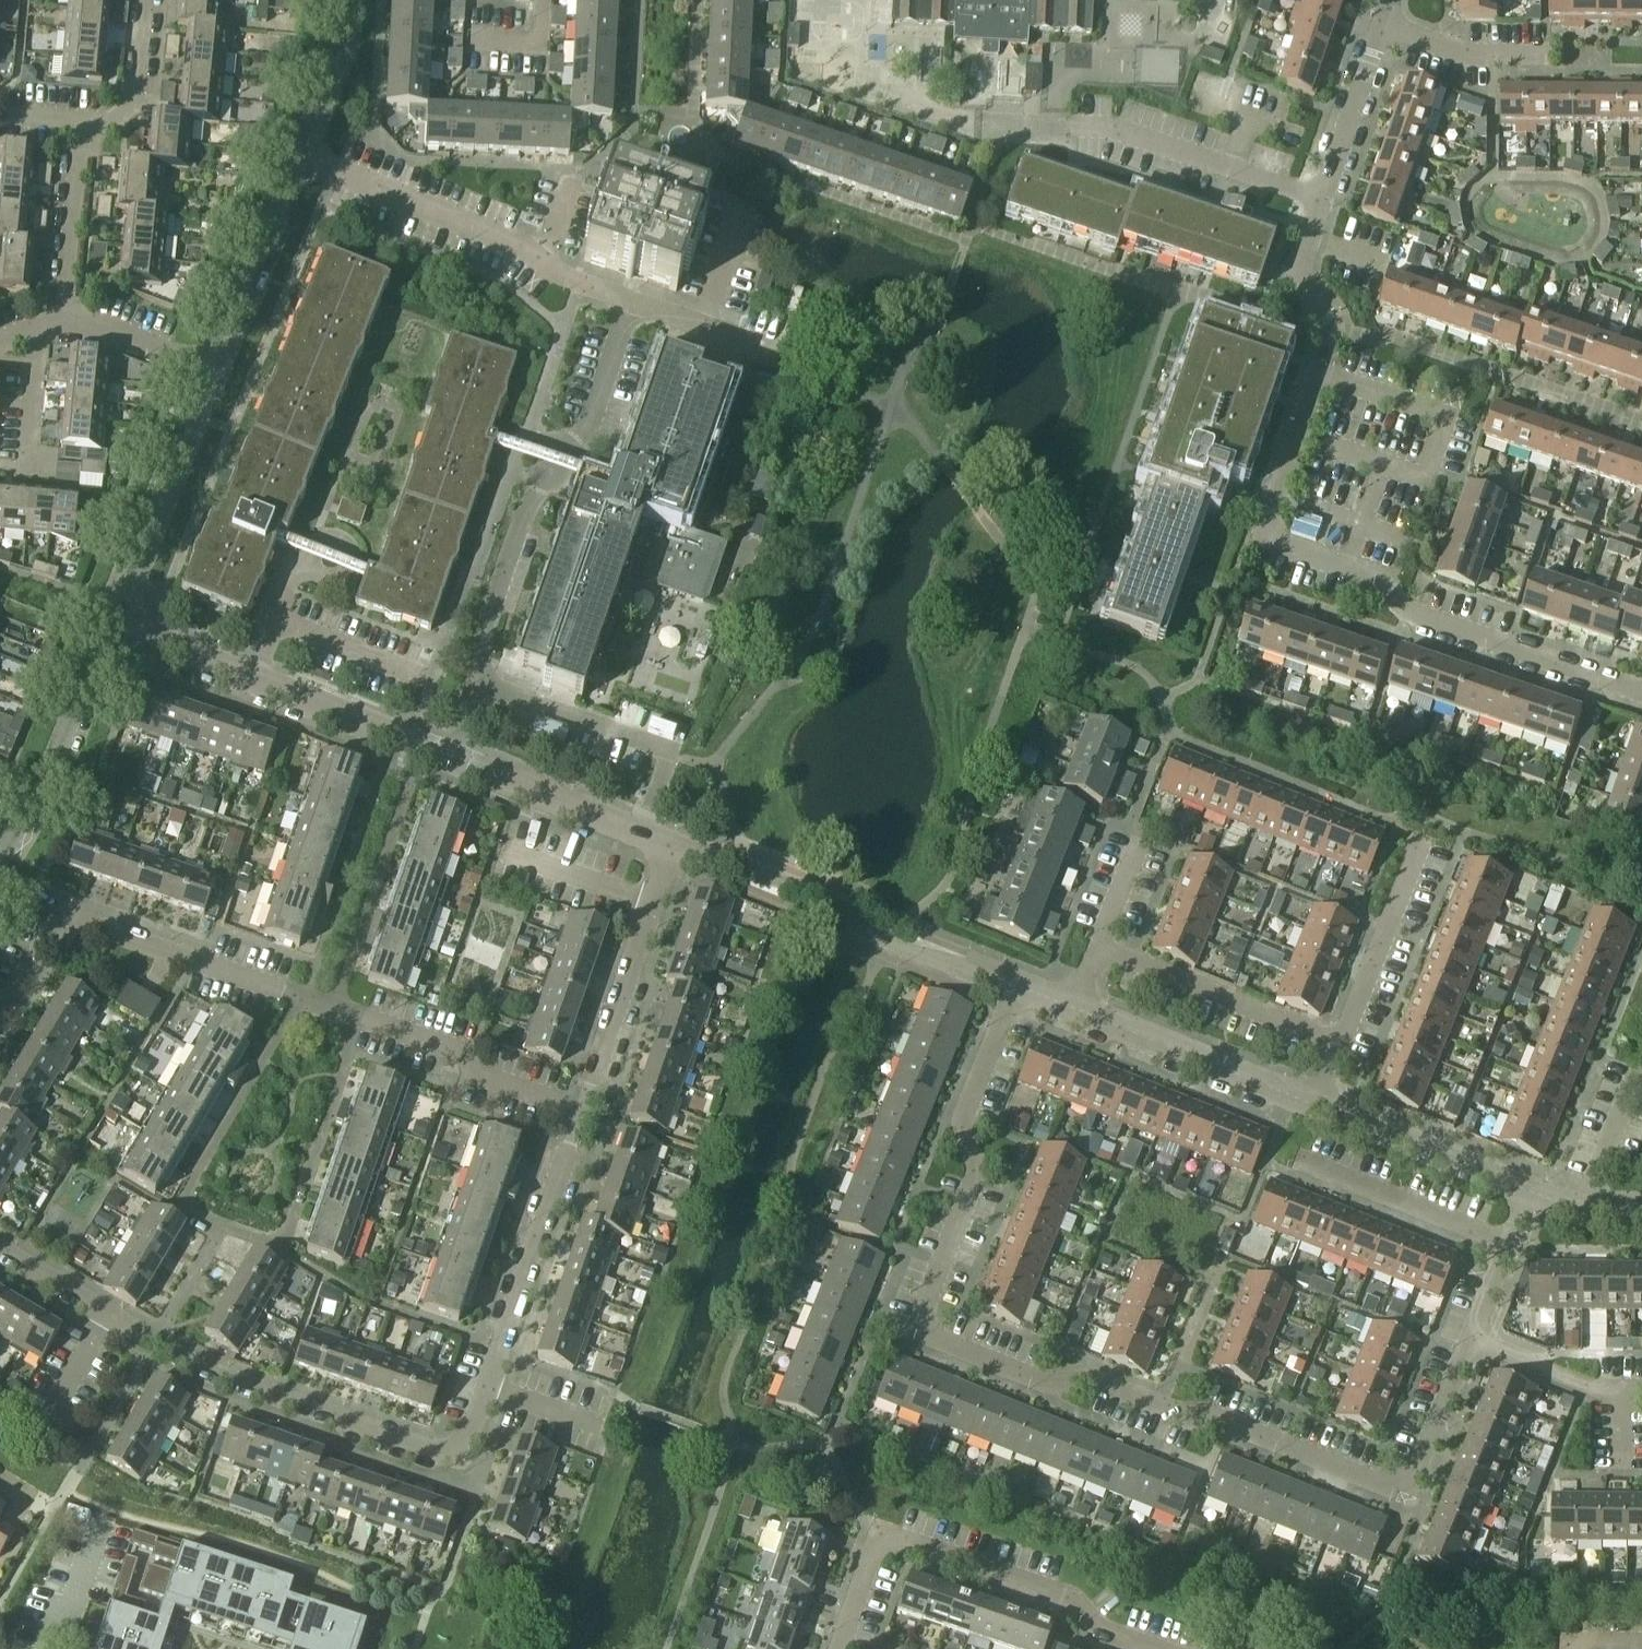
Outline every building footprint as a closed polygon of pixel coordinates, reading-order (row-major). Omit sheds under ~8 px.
[(109,0),(68,0),(67,9),(108,13),(109,0)] [(268,0),(258,0),(257,9),(267,10),(268,0)] [(433,0),(393,0),(392,11),(433,13),(433,0)] [(618,0),(576,0),(575,20),(616,22),(618,0)] [(752,0),(711,0),(710,11),(752,13),(752,0)] [(891,24),(893,24),(893,23),(922,24),(922,26),(924,26),(924,24),(954,26),(953,41),(955,41),(955,40),(982,42),(981,55),(999,56),(999,43),(1026,44),(1026,46),(1027,46),(1028,30),(1058,31),(1058,33),(1060,33),(1060,31),(1090,33),(1090,35),(1091,35),(1093,0),(892,0),(891,24)] [(1342,6),(1326,0),(1304,0),(1302,7),(1297,5),(1293,14),(1334,28),(1342,6)] [(1498,0),(1455,0),(1455,4),(1460,4),(1460,18),(1498,19),(1498,0)] [(1575,0),(1550,0),(1550,23),(1565,23),(1565,30),(1574,30),(1575,0)] [(1599,0),(1575,0),(1574,30),(1585,30),(1585,24),(1599,24),(1599,0)] [(1622,0),(1599,0),(1599,24),(1612,24),(1612,30),(1622,30),(1622,0)] [(1622,30),(1632,30),(1632,24),(1641,24),(1641,0),(1622,0),(1622,30)] [(218,28),(220,6),(179,2),(177,27),(187,28),(187,26),(218,29),(218,28)] [(1267,16),(1270,7),(1260,3),(1257,12),(1267,16)] [(128,15),(129,5),(116,4),(115,14),(128,15)] [(464,15),(465,5),(452,5),(451,14),(464,15)] [(782,15),(782,6),(769,5),(769,14),(782,15)] [(106,37),(108,13),(67,9),(65,33),(106,37)] [(266,22),(267,10),(257,9),(256,22),(266,22)] [(564,19),(565,10),(552,9),(552,19),(564,19)] [(431,36),(433,13),(392,11),(391,34),(431,36)] [(750,37),(752,13),(710,11),(709,35),(750,37)] [(127,25),(128,15),(115,14),(114,24),(127,25)] [(464,24),(464,15),(451,14),(451,24),(464,24)] [(781,25),(782,15),(769,14),(768,24),(781,25)] [(1327,49),(1334,28),(1293,14),(1290,23),(1295,25),(1291,39),(1294,40),(1294,39),(1327,51),(1327,49)] [(564,29),(564,19),(552,19),(551,28),(564,29)] [(615,46),(616,22),(575,20),(574,43),(615,46)] [(226,54),(228,29),(218,28),(218,29),(187,26),(187,28),(185,50),(226,54)] [(798,48),(799,27),(789,26),(788,48),(798,48)] [(104,60),(106,37),(65,33),(63,56),(104,60)] [(430,60),(431,36),(391,34),(389,58),(430,60)] [(749,60),(750,37),(709,35),(708,58),(749,60)] [(179,49),(180,39),(167,38),(166,48),(179,49)] [(1255,51),(1258,42),(1247,39),(1244,47),(1255,51)] [(1325,65),(1330,50),(1327,49),(1327,51),(1294,39),(1294,40),(1287,62),(1327,76),(1331,66),(1325,65)] [(614,69),(615,46),(574,43),(573,67),(614,69)] [(1252,59),(1255,51),(1244,47),(1241,56),(1252,59)] [(178,59),(179,49),(166,48),(165,58),(178,59)] [(1220,65),(1223,55),(1203,48),(1200,58),(1220,65)] [(223,77),(226,54),(185,50),(183,73),(223,77)] [(123,62),(124,52),(112,51),(111,61),(123,62)] [(462,62),(462,52),(449,51),(449,61),(462,62)] [(779,63),(779,53),(767,52),(766,62),(779,63)] [(101,85),(104,60),(63,56),(60,81),(101,85)] [(562,66),(562,56),(550,56),(549,65),(562,66)] [(429,84),(430,60),(389,58),(388,81),(429,84)] [(748,84),(749,60),(708,58),(706,82),(748,84)] [(123,72),(123,62),(111,61),(110,71),(123,72)] [(461,71),(462,62),(449,61),(448,71),(461,71)] [(778,72),(779,63),(766,62),(765,72),(778,72)] [(1324,86),(1327,76),(1287,62),(1279,85),(1314,97),(1319,84),(1324,86)] [(561,75),(562,66),(549,65),(549,75),(561,75)] [(22,67),(21,82),(35,83),(35,76),(31,68),(22,67)] [(613,92),(614,69),(573,67),(572,90),(613,92)] [(1041,89),(1042,68),(1026,67),(1025,93),(1036,94),(1041,89)] [(221,100),(223,77),(183,73),(180,97),(221,100)] [(476,91),(477,78),(467,77),(466,90),(476,91)] [(486,92),(486,79),(477,78),(476,91),(486,92)] [(1434,114),(1442,90),(1406,78),(1402,92),(1396,90),(1393,100),(1434,114)] [(524,94),(524,81),(515,80),(514,93),(524,94)] [(428,107),(429,84),(388,81),(387,106),(409,107),(408,117),(412,121),(428,107)] [(533,94),(534,81),(524,81),(524,94),(533,94)] [(746,108),(748,84),(706,82),(705,107),(726,108),(725,116),(729,121),(746,108)] [(1574,125),(1574,82),(1564,82),(1564,87),(1549,87),(1549,91),(1550,91),(1550,125),(1551,125),(1574,125)] [(1597,126),(1598,87),(1584,87),(1584,82),(1574,82),(1574,125),(1597,126)] [(1621,126),(1621,82),(1612,82),(1612,87),(1598,87),(1597,126),(1621,126)] [(1631,88),(1631,82),(1621,82),(1621,126),(1641,126),(1641,88),(1631,88)] [(174,96),(175,86),(162,85),(161,95),(174,96)] [(611,118),(613,92),(572,90),(570,115),(584,131),(589,127),(589,116),(611,118)] [(798,106),(802,93),(794,90),(790,103),(798,106)] [(1526,134),(1527,91),(1502,90),(1502,128),(1516,128),(1516,134),(1526,134)] [(1550,125),(1550,91),(1549,91),(1527,91),(1526,134),(1536,135),(1536,129),(1551,129),(1551,125),(1550,125)] [(807,109),(811,96),(802,93),(798,106),(807,109)] [(173,106),(174,96),(161,95),(160,105),(173,106)] [(219,125),(221,100),(180,97),(178,119),(178,120),(192,121),(192,123),(219,125)] [(262,97),(261,105),(273,106),(274,98),(262,97)] [(1427,135),(1434,114),(1393,100),(1390,109),(1395,111),(1390,125),(1394,126),(1394,125),(1426,136),(1427,135)] [(1475,101),(1469,115),(1481,120),(1486,105),(1475,101)] [(843,121),(847,109),(839,106),(835,118),(843,121)] [(450,149),(452,109),(428,107),(412,121),(416,126),(426,126),(425,148),(450,149)] [(756,155),(769,116),(746,108),(729,121),(732,125),(739,128),(732,147),(756,155)] [(474,151),(475,110),(452,109),(450,149),(474,151)] [(852,124),(856,112),(847,109),(843,121),(852,124)] [(497,152),(499,111),(475,110),(474,151),(497,152)] [(520,153),(522,112),(499,111),(497,152),(520,153)] [(544,154),(546,114),(522,112),(520,153),(544,154)] [(569,156),(570,134),(580,135),(584,131),(570,115),(546,114),(544,154),(569,156)] [(190,145),(192,123),(192,121),(178,120),(178,119),(152,116),(150,141),(190,145)] [(779,163),(792,124),(769,116),(756,155),(779,163)] [(888,136),(892,124),(883,121),(879,133),(888,136)] [(1487,131),(1488,122),(1476,122),(1476,131),(1487,131)] [(801,170),(814,131),(792,124),(779,163),(801,170)] [(897,140),(902,127),(892,124),(888,136),(897,140)] [(1425,149),(1430,136),(1427,135),(1426,136),(1394,125),(1394,126),(1387,147),(1427,161),(1431,151),(1425,149)] [(144,141),(144,131),(132,130),(131,139),(144,141)] [(823,178),(837,139),(814,131),(801,170),(823,178)] [(1487,141),(1487,131),(1476,131),(1476,141),(1487,141)] [(933,152),(937,139),(928,136),(924,149),(933,152)] [(143,151),(144,141),(131,139),(130,150),(143,151)] [(846,186),(859,147),(837,139),(823,178),(846,186)] [(942,155),(946,143),(937,139),(933,152),(942,155)] [(188,170),(190,145),(150,141),(148,164),(148,165),(162,167),(162,168),(188,170)] [(32,150),(0,147),(0,172),(30,175),(32,150)] [(868,193),(882,155),(859,147),(846,186),(868,193)] [(1424,170),(1427,161),(1387,147),(1379,169),(1414,182),(1419,168),(1424,170)] [(979,167),(983,155),(973,152),(969,164),(979,167)] [(890,201),(904,162),(882,155),(868,193),(890,201)] [(114,171),(115,162),(115,161),(102,160),(101,170),(114,171)] [(1526,172),(1526,161),(1516,161),(1516,172),(1526,172)] [(1536,172),(1536,162),(1526,161),(1526,172),(1536,172)] [(160,190),(162,168),(162,167),(148,165),(148,164),(121,162),(119,186),(160,190)] [(913,209),(926,170),(904,162),(890,201),(913,209)] [(1621,173),(1621,162),(1612,162),(1612,173),(1621,173)] [(1631,173),(1630,162),(1621,162),(1621,173),(1631,173)] [(1573,175),(1576,165),(1567,163),(1564,173),(1573,175)] [(1246,229),(1252,212),(1223,202),(1217,220),(1135,191),(1132,201),(1022,164),(1021,164),(1005,213),(1116,251),(1119,241),(1257,288),(1274,239),(1246,229)] [(1582,178),(1584,167),(1576,165),(1573,175),(1582,178)] [(51,176),(52,167),(39,166),(38,175),(51,176)] [(1481,177),(1474,168),(1466,174),(1474,183),(1481,177)] [(1410,194),(1414,182),(1379,169),(1372,192),(1412,206),(1415,196),(1410,194)] [(935,216),(948,177),(926,170),(913,209),(935,216)] [(30,175),(0,172),(0,195),(28,198),(30,175)] [(1474,183),(1466,174),(1459,181),(1467,189),(1474,183)] [(50,186),(51,176),(38,175),(37,185),(50,186)] [(698,248),(705,228),(699,226),(705,208),(662,193),(664,190),(664,189),(663,187),(663,186),(662,185),(660,185),(659,185),(658,185),(657,186),(656,187),(655,191),(613,176),(607,194),(601,192),(594,212),(597,213),(594,220),(591,220),(584,240),(590,242),(584,261),(626,275),(624,279),(624,281),(625,282),(625,283),(626,284),(628,284),(629,284),(630,284),(631,283),(632,282),(634,278),(676,292),(682,273),(688,275),(695,256),(692,255),(695,247),(698,248)] [(959,224),(972,186),(948,177),(935,216),(959,224)] [(158,213),(158,212),(160,190),(119,186),(117,210),(127,211),(127,210),(158,213)] [(1409,215),(1412,206),(1372,192),(1364,215),(1399,227),(1403,213),(1409,215)] [(28,198),(0,195),(0,219),(25,221),(28,198)] [(110,209),(111,199),(98,198),(97,208),(110,209)] [(1632,210),(1632,200),(1617,199),(1607,202),(1609,211),(1619,209),(1632,210)] [(110,219),(110,209),(97,208),(97,217),(110,219)] [(1462,217),(1461,208),(1449,210),(1451,219),(1462,217)] [(1632,218),(1632,210),(1619,209),(1609,211),(1611,220),(1621,218),(1632,218)] [(165,238),(168,213),(158,212),(158,213),(127,210),(127,211),(124,234),(165,238)] [(46,223),(47,214),(35,213),(34,222),(46,223)] [(1464,226),(1462,217),(1451,219),(1453,228),(1464,226)] [(25,221),(0,219),(0,243),(23,245),(23,244),(25,221)] [(45,234),(46,223),(34,222),(33,233),(45,234)] [(176,239),(165,238),(124,234),(122,257),(163,261),(174,262),(176,239)] [(1427,248),(1430,237),(1422,234),(1418,245),(1427,248)] [(1435,251),(1439,240),(1430,237),(1427,248),(1435,251)] [(1474,252),(1479,243),(1471,238),(1466,247),(1474,252)] [(34,245),(23,244),(23,245),(0,243),(0,267),(32,270),(34,245)] [(1482,257),(1488,247),(1479,243),(1474,252),(1482,257)] [(1608,257),(1613,250),(1605,243),(1599,251),(1608,257)] [(106,255),(107,245),(94,244),(93,254),(106,255)] [(1602,264),(1608,257),(1599,251),(1593,258),(1602,264)] [(105,265),(106,255),(93,254),(92,264),(105,265)] [(304,489),(327,433),(328,433),(333,425),(334,417),(356,361),(357,361),(362,353),(363,345),(385,289),(386,289),(390,281),(386,280),(387,279),(373,273),(327,255),(326,256),(323,254),(319,262),(321,263),(298,319),(297,318),(293,325),(292,327),(291,335),(292,335),(269,391),(268,391),(264,397),(263,399),(262,407),(263,407),(240,463),(239,463),(234,470),(234,471),(233,479),(233,480),(222,508),(220,507),(215,519),(211,517),(199,547),(199,546),(194,553),(193,555),(192,563),(193,563),(181,592),(246,618),(257,589),(258,589),(263,581),(264,573),(276,543),(274,543),(279,532),(286,535),(298,506),(303,499),(304,498),(305,490),(304,489)] [(161,286),(163,261),(122,257),(120,282),(161,286)] [(1520,269),(1523,260),(1514,257),(1511,266),(1520,269)] [(1529,272),(1532,263),(1523,260),(1520,269),(1529,272)] [(32,270),(0,267),(0,291),(29,294),(32,270)] [(1577,278),(1576,268),(1575,267),(1566,268),(1567,279),(1577,278)] [(1567,279),(1566,268),(1556,270),(1558,281),(1567,279)] [(768,297),(775,275),(776,275),(764,270),(756,293),(768,297)] [(1405,315),(1418,274),(1409,271),(1407,276),(1393,271),(1381,307),(1405,315)] [(1427,323),(1439,287),(1426,282),(1428,277),(1418,274),(1405,315),(1427,323)] [(1449,330),(1463,289),(1453,286),(1452,291),(1439,287),(1427,323),(1449,330)] [(1610,300),(1614,290),(1605,287),(1602,297),(1610,300)] [(1471,338),(1484,302),(1471,298),(1473,293),(1463,289),(1449,330),(1471,338)] [(1619,303),(1623,293),(1614,290),(1610,300),(1619,303)] [(1494,345),(1508,304),(1498,301),(1496,306),(1484,302),(1471,338),(1494,345)] [(1518,349),(1529,317),(1528,317),(1515,313),(1517,308),(1508,304),(1494,345),(1517,353),(1519,349),(1518,349)] [(1539,361),(1553,320),(1530,312),(1528,317),(1529,317),(1518,349),(1519,349),(1531,353),(1530,358),(1539,361)] [(1241,485),(1246,472),(1289,347),(1202,317),(1150,467),(1161,470),(1107,623),(1156,640),(1204,504),(1222,510),(1231,482),(1241,485)] [(1563,364),(1575,328),(1553,320),(1539,361),(1548,364),(1550,359),(1563,364)] [(1584,377),(1598,336),(1575,328),(1563,364),(1576,368),(1574,373),(1584,377)] [(483,485),(483,483),(484,475),(494,445),(487,443),(489,438),(500,405),(501,405),(506,397),(507,389),(506,388),(516,359),(450,336),(440,366),(435,373),(435,374),(434,382),(435,383),(424,412),(431,415),(418,452),(417,452),(413,459),(412,461),(411,469),(412,469),(392,527),(392,526),(387,533),(387,535),(386,543),(387,543),(377,570),(368,567),(355,605),(384,615),(392,620),(400,621),(401,620),(430,630),(452,566),(453,566),(458,558),(459,549),(458,549),(478,491),(478,492),(483,485)] [(1608,379),(1620,343),(1598,336),(1584,377),(1594,380),(1596,375),(1608,379)] [(1641,352),(1641,350),(1620,343),(1608,379),(1621,383),(1620,389),(1629,392),(1641,352)] [(109,380),(111,356),(70,352),(68,366),(50,364),(49,375),(109,380)] [(1629,392),(1639,395),(1640,390),(1641,390),(1641,352),(1629,392)] [(694,534),(700,516),(739,401),(740,401),(741,400),(726,395),(728,390),(699,380),(702,371),(695,368),(670,359),(665,374),(658,372),(627,463),(631,465),(627,477),(622,475),(622,476),(601,469),(598,476),(596,483),(585,480),(585,479),(581,477),(517,664),(547,674),(543,684),(550,686),(550,687),(581,697),(611,610),(630,556),(649,562),(643,579),(659,585),(659,584),(704,599),(722,546),(724,547),(725,544),(694,534)] [(107,404),(109,380),(49,375),(48,385),(66,386),(65,400),(107,404)] [(141,401),(141,408),(151,408),(151,398),(146,398),(141,401)] [(104,428),(107,404),(65,400),(63,424),(104,428)] [(1510,447),(1524,406),(1515,403),(1513,409),(1499,404),(1487,439),(1510,447)] [(1532,455),(1544,419),(1532,415),(1534,410),(1524,406),(1510,447),(1532,455)] [(57,423),(58,412),(45,411),(44,422),(57,423)] [(1555,462),(1569,422),(1559,418),(1558,424),(1544,419),(1532,455),(1555,462)] [(1577,470),(1589,434),(1577,430),(1579,425),(1569,422),(1555,462),(1577,470)] [(102,451),(104,428),(63,424),(61,447),(83,449),(82,462),(107,465),(108,453),(108,452),(102,451)] [(1600,478),(1614,437),(1604,434),(1602,439),(1589,434),(1577,470),(1600,478)] [(1622,485),(1634,450),(1622,446),(1624,440),(1614,437),(1600,478),(1622,485)] [(1634,450),(1622,485),(1641,492),(1641,453),(1634,450)] [(108,453),(107,465),(125,466),(126,454),(108,453)] [(106,478),(107,465),(82,462),(80,475),(106,478)] [(1496,489),(1499,479),(1491,476),(1487,486),(1496,489)] [(1505,492),(1508,482),(1499,479),(1496,489),(1505,492)] [(1500,523),(1508,500),(1470,487),(1462,510),(1500,523)] [(26,533),(30,493),(6,490),(3,531),(26,533)] [(1541,504),(1544,494),(1535,490),(1531,501),(1541,504)] [(50,536),(54,495),(30,493),(26,533),(50,536)] [(1550,508),(1554,497),(1544,494),(1541,504),(1550,508)] [(78,547),(92,512),(77,506),(78,497),(54,495),(50,536),(78,547)] [(1492,545),(1500,523),(1462,510),(1454,532),(1492,545)] [(1584,523),(1587,513),(1579,510),(1575,520),(1584,523)] [(1592,526),(1596,516),(1587,513),(1584,523),(1592,526)] [(1541,537),(1545,526),(1534,522),(1530,533),(1541,537)] [(1628,538),(1632,528),(1623,525),(1620,535),(1628,538)] [(1574,541),(1578,530),(1567,527),(1563,537),(1574,541)] [(1637,541),(1641,531),(1632,528),(1628,538),(1637,541)] [(1585,545),(1589,534),(1578,530),(1574,541),(1585,545)] [(1484,567),(1492,545),(1454,532),(1447,555),(1484,567)] [(1537,548),(1541,537),(1530,533),(1526,545),(1537,548)] [(1619,556),(1623,546),(1611,542),(1607,552),(1619,556)] [(1631,560),(1634,550),(1623,546),(1619,556),(1631,560)] [(13,555),(1,551),(0,553),(0,562),(10,565),(13,555)] [(1476,591),(1484,567),(1447,555),(1439,578),(1476,591)] [(44,575),(47,565),(35,562),(32,572),(44,575)] [(56,579),(59,569),(47,565),(44,575),(56,579)] [(1525,582),(1529,570),(1519,567),(1515,578),(1525,582)] [(1547,620),(1560,582),(1537,574),(1524,612),(1547,620)] [(1522,592),(1525,582),(1515,578),(1511,589),(1522,592)] [(1570,627),(1583,590),(1560,582),(1547,620),(1570,627)] [(1593,635),(1605,598),(1583,590),(1570,627),(1593,635)] [(1641,636),(1641,600),(1631,596),(1627,605),(1627,606),(1618,632),(1618,633),(1641,640),(1641,636)] [(1618,632),(1627,606),(1627,605),(1605,598),(1593,635),(1615,643),(1618,633),(1618,632)] [(1263,654),(1276,617),(1253,609),(1240,646),(1263,654)] [(1286,661),(1298,624),(1276,617),(1263,654),(1286,661)] [(60,633),(65,622),(55,618),(50,629),(60,633)] [(1308,669),(1321,632),(1298,624),(1286,661),(1308,669)] [(1331,677),(1343,640),(1321,632),(1308,669),(1331,677)] [(1353,684),(1365,647),(1343,640),(1331,677),(1353,684)] [(50,657),(54,646),(45,642),(40,653),(50,657)] [(1376,692),(1388,655),(1365,647),(1353,684),(1376,692)] [(1413,695),(1425,658),(1401,650),(1389,687),(1413,695)] [(46,668),(50,657),(40,653),(36,664),(46,668)] [(1435,703),(1448,665),(1425,658),(1413,695),(1435,703)] [(1457,710),(1470,673),(1448,665),(1435,703),(1457,710)] [(1480,718),(1493,681),(1470,673),(1457,710),(1480,718)] [(37,691),(41,680),(31,676),(27,687),(37,691)] [(1250,693),(1254,682),(1242,678),(1238,689),(1250,693)] [(1502,725),(1515,688),(1493,681),(1480,718),(1502,725)] [(1262,697),(1265,686),(1254,682),(1250,693),(1262,697)] [(32,701),(37,691),(27,687),(22,697),(32,701)] [(1524,733),(1537,696),(1515,688),(1502,725),(1524,733)] [(150,740),(164,699),(140,691),(128,727),(143,732),(142,737),(150,740)] [(1294,708),(1298,697),(1287,693),(1283,704),(1294,708)] [(1547,741),(1559,703),(1537,696),(1524,733),(1547,741)] [(1306,712),(1310,701),(1298,697),(1294,708),(1306,712)] [(174,743),(187,707),(164,699),(150,740),(159,743),(161,738),(174,743)] [(1570,749),(1583,711),(1559,703),(1547,741),(1570,749)] [(194,755),(208,714),(187,707),(174,743),(188,747),(186,753),(194,755)] [(1340,723),(1343,712),(1332,709),(1328,720),(1340,723)] [(23,724),(27,714),(17,710),(13,720),(23,724)] [(1351,727),(1354,716),(1343,712),(1340,723),(1351,727)] [(218,758),(231,722),(208,714),(194,755),(203,759),(205,753),(218,758)] [(19,735),(23,724),(13,720),(9,731),(19,735)] [(1399,735),(1402,724),(1391,720),(1387,730),(1399,735)] [(239,771),(253,730),(231,722),(218,758),(233,763),(231,768),(239,771)] [(1121,761),(1130,738),(1091,722),(1082,745),(1121,761)] [(1410,738),(1414,728),(1402,724),(1399,735),(1410,738)] [(1593,741),(1597,730),(1588,726),(1583,738),(1593,741)] [(265,774),(277,738),(253,730),(239,771),(248,774),(250,768),(265,774)] [(1638,730),(1630,754),(1641,758),(1641,731),(1638,730)] [(1443,750),(1447,739),(1435,735),(1432,746),(1443,750)] [(12,752),(16,742),(6,738),(2,748),(12,752)] [(1590,753),(1593,741),(1583,738),(1580,749),(1590,753)] [(1454,753),(1458,743),(1447,739),(1443,750),(1454,753)] [(1145,759),(1150,746),(1140,742),(1135,755),(1145,759)] [(1112,784),(1121,761),(1082,745),(1073,768),(1112,784)] [(1182,800),(1199,758),(1175,748),(1158,790),(1182,800)] [(1488,765),(1492,754),(1480,750),(1476,761),(1488,765)] [(300,947),(362,767),(320,752),(258,933),(300,947)] [(1499,769),(1503,758),(1492,754),(1488,765),(1499,769)] [(1630,754),(1622,776),(1641,783),(1641,758),(1630,754)] [(1204,809),(1222,767),(1199,758),(1182,800),(1204,809)] [(1533,780),(1536,770),(1525,766),(1521,776),(1533,780)] [(1228,818),(1245,776),(1222,767),(1204,809),(1228,818)] [(1103,807),(1112,784),(1073,768),(1063,791),(1103,807)] [(1544,784),(1548,773),(1536,770),(1533,780),(1544,784)] [(1578,786),(1582,774),(1572,771),(1568,782),(1578,786)] [(1132,792),(1137,779),(1127,775),(1122,788),(1132,792)] [(1250,828),(1268,786),(1245,776),(1228,818),(1250,828)] [(1622,776),(1615,799),(1641,808),(1641,783),(1622,776)] [(1574,797),(1578,786),(1568,782),(1564,794),(1574,797)] [(1274,837),(1291,795),(1268,786),(1250,828),(1274,837)] [(1127,803),(1132,792),(1122,788),(1117,799),(1127,803)] [(1022,814),(1033,818),(998,904),(986,899),(976,923),(1028,944),(1082,810),(1032,789),(1022,814)] [(1297,846),(1314,804),(1291,795),(1274,837),(1297,846)] [(1615,799),(1607,822),(1641,834),(1641,808),(1615,799)] [(410,997),(472,816),(431,802),(369,983),(410,997)] [(1320,856),(1337,814),(1314,804),(1297,846),(1320,856)] [(172,811),(168,823),(183,828),(187,816),(172,811)] [(1343,865),(1360,823),(1337,814),(1320,856),(1343,865)] [(1158,820),(1153,830),(1167,835),(1171,825),(1158,820)] [(1367,874),(1384,832),(1360,823),(1343,865),(1367,874)] [(1091,841),(1094,832),(1084,828),(1081,837),(1091,841)] [(1178,828),(1173,840),(1186,845),(1191,833),(1178,828)] [(232,831),(227,847),(246,853),(252,838),(232,831)] [(92,876),(106,835),(97,832),(95,837),(81,832),(69,868),(92,876)] [(114,884),(126,848),(113,843),(114,838),(106,835),(92,876),(114,884)] [(1087,850),(1091,841),(1081,837),(1078,846),(1087,850)] [(1202,838),(1198,849),(1211,854),(1215,843),(1202,838)] [(137,891),(151,850),(142,847),(140,852),(126,848),(114,884),(137,891)] [(159,899),(171,863),(157,858),(159,853),(151,850),(137,891),(159,899)] [(1223,897),(1233,873),(1190,856),(1181,880),(1223,897)] [(1504,901),(1514,877),(1471,860),(1461,884),(1504,901)] [(181,906),(195,865),(186,862),(185,867),(171,863),(159,899),(181,906)] [(243,864),(240,875),(248,878),(252,867),(243,864)] [(205,914),(217,879),(202,874),(204,868),(195,865),(181,906),(205,914)] [(473,868),(468,882),(478,886),(483,871),(473,868)] [(1273,869),(1269,877),(1282,882),(1285,874),(1273,869)] [(1074,884),(1077,876),(1067,872),(1064,880),(1074,884)] [(238,877),(234,891),(247,895),(251,882),(238,877)] [(1070,893),(1074,884),(1064,880),(1060,889),(1070,893)] [(1214,920),(1223,897),(1181,880),(1171,903),(1214,920)] [(1495,924),(1504,901),(1461,884),(1452,907),(1495,924)] [(1320,886),(1315,897),(1329,903),(1333,892),(1320,886)] [(729,916),(733,902),(696,889),(689,912),(731,927),(734,918),(729,916)] [(1260,911),(1267,893),(1258,890),(1251,908),(1260,911)] [(1334,892),(1330,903),(1343,908),(1348,898),(1334,892)] [(462,897),(457,912),(468,915),(473,901),(462,897)] [(1205,943),(1214,920),(1171,903),(1162,926),(1205,943)] [(1347,946),(1356,923),(1356,922),(1314,906),(1305,929),(1347,946)] [(1485,947),(1495,924),(1452,907),(1442,930),(1485,947)] [(1626,951),(1636,927),(1594,910),(1584,933),(1626,951)] [(227,911),(222,924),(236,928),(240,915),(227,911)] [(728,935),(731,927),(689,912),(681,935),(718,947),(723,933),(728,935)] [(599,950),(607,927),(571,914),(565,929),(560,928),(557,936),(599,950)] [(1056,928),(1060,918),(1050,914),(1047,924),(1056,928)] [(374,947),(383,923),(375,920),(367,944),(374,947)] [(1244,922),(1241,930),(1250,934),(1253,926),(1244,922)] [(1053,937),(1056,928),(1047,924),(1043,933),(1053,937)] [(1195,967),(1205,943),(1162,926),(1152,950),(1195,967)] [(1338,969),(1347,946),(1305,929),(1295,952),(1338,969)] [(1476,971),(1485,947),(1442,930),(1433,953),(1476,971)] [(1617,974),(1626,951),(1584,933),(1575,957),(1617,974)] [(713,961),(718,947),(681,935),(673,957),(716,971),(719,963),(713,961)] [(591,973),(599,950),(557,936),(554,945),(560,947),(555,960),(591,973)] [(1234,939),(1228,954),(1242,959),(1248,944),(1234,939)] [(1514,943),(1509,956),(1521,961),(1526,948),(1514,943)] [(444,944),(440,955),(453,959),(456,948),(444,944)] [(1534,949),(1528,966),(1538,970),(1545,953),(1534,949)] [(1328,992),(1338,969),(1295,952),(1286,975),(1328,992)] [(1466,994),(1476,971),(1433,953),(1424,976),(1466,994)] [(1228,954),(1222,969),(1236,975),(1242,959),(1228,954)] [(713,980),(716,971),(673,957),(665,981),(675,984),(676,983),(702,993),(703,992),(707,978),(713,980)] [(1608,997),(1617,974),(1575,957),(1566,980),(1608,997)] [(584,995),(591,973),(555,960),(550,974),(545,972),(542,981),(584,995)] [(743,960),(740,969),(754,974),(757,965),(743,960)] [(1509,969),(1504,983),(1511,987),(1517,972),(1509,969)] [(1525,972),(1518,989),(1531,994),(1538,977),(1525,972)] [(1319,1016),(1328,992),(1286,975),(1277,999),(1319,1016)] [(1457,1017),(1466,994),(1424,976),(1414,999),(1457,1017)] [(1599,1020),(1608,997),(1566,980),(1556,1003),(1599,1020)] [(576,1017),(584,995),(542,981),(539,990),(544,991),(540,1005),(576,1017)] [(708,1010),(713,995),(703,992),(702,993),(676,983),(675,984),(668,1006),(710,1021),(713,1012),(708,1010)] [(92,1017),(100,1003),(68,984),(55,1005),(93,1027),(97,1020),(92,1017)] [(147,1025),(160,1003),(128,984),(115,1006),(147,1025)] [(1518,989),(1513,1003),(1528,1009),(1534,995),(1531,994),(1518,989)] [(962,1031),(972,1007),(929,990),(919,1014),(962,1031)] [(1497,992),(1492,1005),(1504,1009),(1508,997),(1497,992)] [(1448,1040),(1457,1017),(1414,999),(1405,1023),(1448,1040)] [(1589,1043),(1599,1020),(1556,1003),(1547,1026),(1589,1043)] [(93,1027),(55,1005),(43,1025),(76,1045),(83,1032),(88,1035),(93,1027)] [(569,1040),(576,1017),(540,1005),(535,1019),(530,1017),(527,1025),(569,1040)] [(707,1029),(710,1021),(668,1006),(660,1029),(697,1041),(702,1027),(707,1029)] [(155,1195),(253,1031),(215,1008),(117,1172),(155,1195)] [(953,1054),(962,1031),(919,1014),(910,1037),(953,1054)] [(1438,1063),(1448,1040),(1405,1023),(1395,1046),(1438,1063)] [(69,1057),(76,1045),(43,1025),(31,1045),(68,1068),(73,1060),(69,1057)] [(560,1063),(569,1040),(527,1025),(524,1034),(529,1036),(524,1051),(560,1063)] [(1580,1066),(1589,1043),(1547,1026),(1538,1049),(1580,1066)] [(1514,1027),(1505,1030),(1508,1040),(1517,1037),(1514,1027)] [(123,1029),(117,1038),(128,1045),(133,1036),(123,1029)] [(692,1055),(697,1041),(660,1029),(653,1051),(694,1065),(697,1057),(692,1055)] [(944,1077),(953,1054),(910,1037),(901,1060),(944,1077)] [(1041,1091),(1058,1048),(1034,1039),(1017,1081),(1041,1091)] [(1497,1044),(1492,1056),(1501,1059),(1506,1047),(1497,1044)] [(68,1068),(31,1045),(18,1066),(51,1086),(59,1073),(64,1075),(68,1068)] [(1429,1086),(1438,1063),(1395,1046),(1386,1069),(1429,1086)] [(1064,1100),(1081,1058),(1058,1048),(1041,1091),(1064,1100)] [(1571,1089),(1580,1066),(1538,1049),(1528,1072),(1571,1089)] [(692,1074),(694,1065),(653,1051),(645,1073),(682,1085),(686,1072),(692,1074)] [(139,1058),(132,1068),(143,1075),(150,1065),(139,1058)] [(1088,1110),(1105,1067),(1081,1058),(1064,1100),(1088,1110)] [(934,1100),(944,1077),(901,1060),(892,1083),(934,1100)] [(1475,1078),(1480,1066),(1472,1063),(1467,1075),(1475,1078)] [(44,1099),(51,1086),(18,1066),(6,1087),(43,1110),(48,1101),(44,1099)] [(1111,1119),(1128,1076),(1105,1067),(1088,1110),(1080,1128),(1089,1131),(1097,1113),(1111,1119)] [(1419,1110),(1429,1086),(1386,1069),(1376,1093),(1419,1110)] [(348,1267),(410,1086),(369,1072),(307,1253),(348,1267)] [(1561,1112),(1571,1089),(1528,1072),(1519,1095),(1561,1112)] [(677,1099),(682,1085),(645,1073),(638,1095),(679,1110),(682,1101),(677,1099)] [(1134,1128),(1151,1086),(1128,1076),(1111,1119),(1134,1128)] [(713,1081),(709,1094),(719,1098),(723,1085),(713,1081)] [(925,1124),(934,1100),(892,1083),(882,1107),(925,1124)] [(1157,1138),(1174,1095),(1151,1086),(1134,1128),(1157,1138)] [(1453,1086),(1449,1094),(1464,1101),(1468,1092),(1453,1086)] [(6,1087),(0,1096),(0,1112),(2,1113),(3,1112),(27,1126),(34,1114),(39,1117),(43,1110),(6,1087)] [(117,1095),(110,1106),(123,1114),(130,1103),(117,1095)] [(676,1119),(679,1110),(638,1095),(630,1119),(666,1132),(671,1117),(676,1119)] [(1181,1147),(1198,1104),(1174,1095),(1157,1138),(1181,1147)] [(1552,1135),(1561,1112),(1519,1095),(1510,1119),(1552,1135)] [(1451,1096),(1443,1114),(1458,1120),(1465,1102),(1451,1096)] [(1204,1156),(1221,1114),(1198,1104),(1181,1147),(1204,1156)] [(916,1147),(925,1124),(882,1107),(873,1130),(916,1147)] [(36,1131),(27,1126),(3,1112),(2,1113),(0,1117),(0,1138),(28,1155),(33,1147),(28,1144),(36,1131)] [(1227,1166),(1244,1123),(1221,1114),(1204,1156),(1227,1166)] [(1542,1159),(1552,1135),(1510,1119),(1500,1142),(1542,1159)] [(416,1122),(411,1136),(423,1140),(428,1126),(416,1122)] [(1250,1175),(1267,1132),(1244,1123),(1227,1166),(1250,1175)] [(1038,1127),(1033,1139),(1043,1143),(1045,1144),(1050,1132),(1038,1127)] [(459,1322),(521,1142),(479,1128),(417,1308),(459,1322)] [(845,1144),(850,1133),(842,1130),(838,1141),(845,1144)] [(906,1170),(916,1147),(873,1130),(864,1153),(906,1170)] [(656,1161),(661,1146),(624,1133),(616,1157),(658,1171),(661,1163),(656,1161)] [(0,1138),(0,1166),(11,1172),(19,1159),(24,1162),(28,1155),(0,1138)] [(1076,1185),(1086,1161),(1045,1144),(1043,1143),(1033,1167),(1076,1185)] [(435,1145),(431,1158),(444,1162),(448,1149),(435,1145)] [(831,1153),(826,1165),(836,1170),(842,1158),(831,1153)] [(897,1194),(906,1170),(864,1153),(854,1177),(897,1194)] [(655,1180),(658,1171),(616,1157),(608,1180),(645,1192),(650,1178),(655,1180)] [(1143,1175),(1146,1166),(1133,1160),(1129,1169),(1143,1175)] [(432,1164),(428,1177),(437,1180),(441,1168),(432,1164)] [(11,1172),(0,1166),(0,1193),(3,1195),(8,1187),(4,1184),(11,1172)] [(1067,1208),(1076,1185),(1033,1167),(1024,1191),(1067,1208)] [(822,1177),(817,1189),(827,1193),(832,1181),(822,1177)] [(888,1217),(897,1194),(854,1177),(845,1200),(888,1217)] [(640,1206),(645,1192),(608,1180),(601,1202),(642,1217),(645,1208),(640,1206)] [(1276,1232),(1293,1189),(1269,1180),(1251,1223),(1276,1232)] [(1299,1242),(1316,1199),(1293,1189),(1276,1232),(1299,1242)] [(1203,1190),(1200,1198),(1211,1203),(1214,1194),(1203,1190)] [(1058,1231),(1067,1208),(1024,1191),(1014,1213),(1058,1231)] [(111,1192),(104,1204),(114,1210),(122,1198),(111,1192)] [(1322,1251),(1339,1208),(1316,1199),(1299,1242),(1322,1251)] [(878,1240),(888,1217),(845,1200),(836,1223),(878,1240)] [(639,1225),(642,1217),(601,1202),(594,1224),(593,1225),(620,1234),(619,1235),(629,1239),(634,1224),(639,1225)] [(393,1203),(389,1214),(399,1217),(403,1206),(393,1203)] [(172,1246),(185,1226),(185,1225),(152,1205),(144,1219),(139,1216),(135,1224),(172,1246)] [(1345,1260),(1362,1217),(1339,1208),(1322,1251),(1345,1260)] [(1048,1254),(1058,1231),(1014,1213),(1005,1237),(1048,1254)] [(1368,1270),(1385,1227),(1362,1217),(1345,1260),(1368,1270)] [(615,1248),(619,1235),(620,1234),(593,1225),(594,1224),(584,1220),(576,1244),(617,1258),(620,1250),(615,1248)] [(172,1246),(135,1224),(130,1231),(135,1234),(127,1247),(160,1267),(172,1246)] [(813,1227),(808,1239),(819,1244),(824,1231),(813,1227)] [(1391,1279),(1409,1236),(1385,1227),(1368,1270),(1391,1279)] [(91,1228),(85,1236),(93,1241),(99,1233),(91,1228)] [(1227,1256),(1236,1233),(1224,1228),(1215,1251),(1227,1256)] [(381,1231),(377,1242),(390,1247),(394,1235),(381,1231)] [(1414,1288),(1431,1245),(1409,1236),(1391,1279),(1414,1288)] [(1039,1277),(1048,1254),(1005,1237),(996,1260),(1039,1277)] [(875,1280),(884,1257),(841,1240),(832,1263),(875,1280)] [(418,1243),(414,1253),(425,1257),(428,1247),(418,1243)] [(614,1267),(617,1258),(576,1244),(568,1266),(604,1279),(609,1265),(614,1267)] [(1438,1298),(1455,1255),(1431,1245),(1414,1288),(1438,1298)] [(148,1287),(160,1267),(127,1247),(120,1259),(116,1256),(111,1264),(148,1287)] [(654,1247),(649,1261),(663,1266),(668,1252),(654,1247)] [(79,1251),(73,1261),(81,1266),(87,1256),(79,1251)] [(279,1284),(287,1270),(254,1251),(242,1272),(279,1295),(284,1287),(279,1284)] [(1102,1254),(1098,1266),(1107,1269),(1111,1258),(1102,1254)] [(1030,1301),(1039,1277),(996,1260),(987,1283),(1030,1301)] [(865,1303),(875,1280),(832,1263),(823,1286),(865,1303)] [(1172,1304),(1182,1279),(1140,1263),(1130,1287),(1172,1304)] [(148,1287),(111,1264),(106,1272),(111,1275),(103,1288),(136,1307),(148,1287)] [(1556,1311),(1557,1265),(1531,1265),(1530,1310),(1556,1311)] [(1581,1311),(1581,1266),(1557,1265),(1556,1311),(1581,1311)] [(599,1293),(604,1279),(568,1266),(561,1289),(602,1303),(605,1294),(599,1293)] [(1606,1311),(1607,1266),(1581,1266),(1581,1311),(1606,1311)] [(1631,1311),(1631,1266),(1607,1266),(1606,1311),(1631,1311)] [(1631,1266),(1631,1311),(1641,1311),(1641,1266),(1631,1266)] [(642,1269),(639,1279),(650,1282),(653,1272),(642,1269)] [(279,1295),(242,1272),(230,1292),(263,1312),(270,1299),(275,1302),(279,1295)] [(394,1273),(390,1285),(403,1289),(407,1277),(394,1273)] [(1282,1314),(1292,1290),(1249,1273),(1239,1297),(1282,1314)] [(1322,1281),(1317,1292),(1319,1293),(1331,1297),(1334,1289),(1335,1286),(1322,1281)] [(1020,1324),(1030,1301),(987,1283),(977,1307),(1020,1324)] [(1086,1285),(1082,1296),(1094,1301),(1098,1290),(1086,1285)] [(856,1326),(865,1303),(823,1286),(813,1309),(856,1326)] [(1163,1327),(1172,1304),(1130,1287),(1121,1310),(1163,1327)] [(321,1288),(317,1299),(329,1303),(333,1292),(321,1288)] [(599,1312),(602,1303),(561,1289),(553,1311),(589,1323),(593,1310),(599,1312)] [(20,1304),(0,1292),(0,1337),(20,1304)] [(255,1324),(263,1312),(230,1292),(218,1313),(255,1335),(260,1327),(255,1324)] [(1367,1296),(1362,1309),(1373,1313),(1378,1301),(1367,1296)] [(1273,1338),(1282,1314),(1239,1297),(1230,1320),(1273,1338)] [(17,1353),(40,1316),(20,1304),(0,1337),(12,1344),(9,1349),(17,1353)] [(1079,1306),(1074,1320),(1085,1324),(1090,1310),(1079,1306)] [(847,1349),(856,1326),(813,1309),(804,1332),(847,1349)] [(1154,1350),(1163,1327),(1121,1310),(1112,1333),(1154,1350)] [(584,1337),(589,1323),(553,1311),(545,1333),(587,1348),(589,1339),(584,1337)] [(255,1335),(218,1313),(206,1334),(238,1353),(246,1340),(251,1343),(255,1335)] [(779,1313),(776,1321),(788,1326),(791,1318),(779,1313)] [(1349,1314),(1344,1327),(1360,1333),(1365,1321),(1349,1314)] [(41,1361),(61,1328),(40,1316),(17,1353),(25,1358),(28,1353),(41,1361)] [(1263,1361),(1273,1338),(1230,1320),(1221,1344),(1263,1361)] [(411,1322),(407,1333),(419,1337),(423,1327),(411,1322)] [(1406,1364),(1415,1340),(1372,1323),(1362,1347),(1406,1364)] [(1071,1325),(1063,1346),(1075,1350),(1083,1330),(1071,1325)] [(318,1374),(333,1333),(324,1330),(322,1335),(307,1330),(295,1366),(318,1374)] [(837,1373),(847,1349),(804,1332),(794,1356),(837,1373)] [(340,1382),(353,1346),(339,1341),(341,1336),(333,1333),(318,1374),(340,1382)] [(584,1356),(587,1348),(545,1333),(537,1357),(573,1369),(578,1354),(584,1356)] [(1144,1374),(1154,1350),(1112,1333),(1102,1357),(1144,1374)] [(770,1334),(766,1345),(780,1350),(784,1339),(770,1334)] [(1305,1334),(1300,1349),(1309,1353),(1315,1338),(1305,1334)] [(431,1335),(427,1345),(435,1348),(439,1337),(431,1335)] [(1254,1384),(1263,1361),(1221,1344),(1211,1367),(1254,1384)] [(363,1390),(377,1348),(368,1345),(366,1350),(353,1346),(340,1382),(363,1390)] [(766,1347),(762,1356),(774,1360),(777,1351),(766,1347)] [(1396,1387),(1406,1364),(1362,1347),(1353,1370),(1396,1387)] [(386,1398),(398,1361),(384,1356),(386,1351),(377,1348),(363,1390),(386,1398)] [(277,1351),(274,1357),(277,1366),(284,1369),(289,1356),(277,1351)] [(900,1408),(917,1365),(893,1355),(876,1398),(900,1408)] [(828,1396),(837,1373),(794,1356),(785,1379),(828,1396)] [(611,1358),(607,1372),(619,1375),(623,1362),(611,1358)] [(408,1405),(422,1364),(413,1361),(411,1366),(398,1361),(386,1398),(408,1405)] [(431,1413),(443,1377),(428,1372),(430,1366),(422,1364),(408,1405),(431,1413)] [(923,1417),(940,1374),(917,1365),(900,1408),(923,1417)] [(1312,1368),(1307,1378),(1315,1382),(1319,1383),(1324,1373),(1320,1371),(1312,1368)] [(1387,1410),(1396,1387),(1353,1370),(1344,1393),(1387,1410)] [(1283,1371),(1278,1384),(1293,1390),(1298,1377),(1283,1371)] [(1527,1414),(1537,1390),(1494,1373),(1485,1397),(1527,1414)] [(946,1427),(963,1383),(940,1374),(923,1417),(946,1427)] [(181,1411),(189,1397),(157,1378),(144,1400),(182,1422),(187,1414),(181,1411)] [(818,1420),(828,1396),(785,1379),(775,1403),(818,1420)] [(9,1380),(4,1389),(16,1395),(21,1387),(9,1380)] [(969,1436),(986,1393),(963,1383),(946,1427),(969,1436)] [(992,1445),(1010,1402),(986,1393),(969,1436),(992,1445)] [(1377,1434),(1387,1410),(1344,1393),(1334,1417),(1377,1434)] [(1518,1437),(1527,1414),(1485,1397),(1475,1420),(1518,1437)] [(761,1398),(757,1407),(770,1412),(773,1403),(761,1398)] [(182,1422),(144,1400),(132,1420),(165,1439),(172,1427),(177,1430),(182,1422)] [(1016,1455),(1033,1411),(1010,1402),(992,1445),(1016,1455)] [(1039,1464),(1056,1421),(1033,1411),(1016,1455),(1039,1464)] [(157,1451),(165,1439),(132,1420),(120,1440),(157,1463),(162,1454),(157,1451)] [(1509,1460),(1518,1437),(1475,1420),(1466,1443),(1509,1460)] [(1062,1473),(1080,1430),(1056,1421),(1039,1464),(1062,1473)] [(241,1471),(255,1430),(232,1422),(220,1458),(234,1463),(232,1468),(241,1471)] [(893,1426),(889,1436),(899,1439),(902,1430),(893,1426)] [(265,1473),(277,1437),(255,1430),(241,1471),(250,1474),(252,1469),(265,1473)] [(1085,1483),(1103,1439),(1080,1430),(1062,1473),(1085,1483)] [(285,1486),(300,1445),(277,1437),(265,1473),(279,1478),(277,1483),(285,1486)] [(551,1465),(556,1451),(520,1438),(512,1462),(554,1476),(557,1467),(551,1465)] [(1109,1492),(1126,1449),(1103,1439),(1085,1483),(1109,1492)] [(157,1463),(120,1440),(108,1461),(140,1480),(148,1467),(153,1470),(157,1463)] [(1500,1484),(1509,1460),(1466,1443),(1457,1466),(1500,1484)] [(310,1489),(319,1463),(320,1463),(324,1453),(300,1445),(285,1486),(294,1489),(296,1484),(309,1489),(310,1489)] [(1131,1501),(1149,1458),(1126,1449),(1109,1492),(1131,1501)] [(980,1452),(976,1463),(984,1466),(988,1455),(980,1452)] [(1230,1507),(1247,1464),(1223,1455),(1206,1497),(1230,1507)] [(193,1458),(186,1469),(194,1474),(201,1463),(193,1458)] [(1155,1510),(1172,1467),(1149,1458),(1131,1501),(1155,1510)] [(551,1484),(554,1476),(512,1462),(504,1485),(540,1496),(545,1482),(551,1484)] [(342,1470),(320,1463),(319,1463),(310,1489),(309,1489),(305,1498),(320,1504),(318,1509),(327,1512),(342,1470)] [(1253,1516),(1270,1474),(1247,1464),(1230,1507),(1253,1516)] [(1490,1506),(1500,1484),(1457,1466),(1448,1489),(1490,1506)] [(1179,1520),(1196,1477),(1172,1467),(1155,1510),(1179,1520)] [(352,1515),(364,1478),(342,1470),(327,1512),(336,1515),(338,1510),(352,1515)] [(1276,1526),(1293,1483),(1270,1474),(1253,1516),(1276,1526)] [(373,1528),(387,1486),(364,1478),(352,1515),(366,1520),(364,1525),(373,1528)] [(1299,1535),(1316,1492),(1293,1483),(1276,1526),(1299,1535)] [(536,1510),(540,1496),(504,1485),(497,1506),(538,1521),(541,1512),(536,1510)] [(397,1530),(409,1494),(387,1486),(373,1528),(381,1531),(383,1525),(397,1530)] [(1481,1529),(1490,1506),(1448,1489),(1439,1512),(1481,1529)] [(1322,1544),(1339,1502),(1316,1492),(1299,1535),(1322,1544)] [(418,1543),(432,1502),(409,1494),(397,1530),(410,1535),(408,1540),(418,1543)] [(1055,1495),(1051,1504),(1062,1508),(1065,1499),(1055,1495)] [(1577,1542),(1577,1496),(1552,1495),(1551,1541),(1577,1542)] [(1602,1542),(1603,1496),(1577,1496),(1577,1542),(1602,1542)] [(1627,1542),(1627,1496),(1603,1496),(1602,1542),(1627,1542)] [(1627,1496),(1627,1542),(1641,1542),(1641,1496),(1627,1496)] [(241,1497),(237,1508),(249,1513),(253,1501),(241,1497)] [(432,1502),(418,1543),(426,1546),(428,1541),(442,1546),(445,1539),(453,1542),(458,1527),(450,1524),(455,1509),(432,1502)] [(1345,1553),(1362,1511),(1339,1502),(1322,1544),(1345,1553)] [(1079,1504),(1075,1513),(1085,1517),(1089,1508),(1079,1504)] [(535,1529),(538,1521),(497,1506),(489,1530),(525,1542),(530,1527),(535,1529)] [(1369,1563),(1386,1520),(1362,1511),(1345,1553),(1369,1563)] [(1472,1552),(1481,1529),(1439,1512),(1429,1535),(1472,1552)] [(1101,1513),(1097,1522),(1109,1527),(1113,1517),(1101,1513)] [(288,1517),(282,1534),(293,1538),(296,1527),(299,1521),(288,1517)] [(781,1520),(779,1526),(771,1523),(761,1551),(775,1556),(816,1570),(823,1550),(828,1551),(833,1537),(781,1520)] [(1126,1520),(1121,1532),(1132,1536),(1137,1525),(1126,1520)] [(0,1522),(0,1558),(16,1532),(0,1522)] [(293,1538),(291,1542),(302,1545),(306,1531),(296,1527),(293,1538)] [(133,1531),(129,1543),(138,1546),(142,1534),(133,1531)] [(142,1534),(138,1546),(145,1549),(149,1536),(142,1534)] [(1462,1576),(1472,1552),(1429,1535),(1420,1559),(1462,1576)] [(149,1536),(145,1549),(153,1551),(156,1544),(157,1539),(149,1536)] [(515,1544),(497,1538),(495,1546),(512,1552),(513,1547),(515,1544)] [(729,1543),(724,1557),(732,1560),(737,1546),(729,1543)] [(153,1551),(151,1556),(159,1559),(163,1546),(156,1544),(153,1551)] [(163,1546),(159,1559),(167,1561),(171,1549),(163,1546)] [(164,1597),(163,1601),(274,1637),(291,1582),(277,1578),(275,1583),(194,1556),(196,1551),(181,1546),(179,1551),(175,1564),(172,1573),(168,1585),(164,1597)] [(171,1549),(167,1561),(175,1564),(179,1551),(171,1549)] [(809,1590),(816,1570),(775,1556),(768,1576),(763,1574),(758,1588),(809,1605),(814,1592),(809,1590)] [(125,1558),(122,1566),(135,1570),(137,1562),(125,1558)] [(148,1565),(144,1577),(152,1580),(156,1568),(148,1565)] [(122,1566),(120,1573),(132,1577),(135,1570),(122,1566)] [(156,1568),(152,1580),(160,1582),(164,1570),(156,1568)] [(164,1570),(160,1582),(168,1585),(172,1573),(164,1570)] [(120,1573),(117,1581),(130,1585),(132,1577),(120,1573)] [(922,1620),(934,1584),(909,1575),(897,1611),(922,1620)] [(144,1577),(140,1590),(148,1592),(152,1580),(144,1577)] [(152,1580),(148,1592),(156,1595),(160,1582),(152,1580)] [(117,1581),(114,1589),(119,1591),(127,1593),(130,1585),(117,1581)] [(160,1582),(156,1595),(164,1597),(168,1585),(160,1582)] [(945,1628),(958,1592),(934,1584),(922,1620),(945,1628)] [(1365,1585),(1361,1594),(1375,1599),(1378,1590),(1365,1585)] [(805,1619),(809,1605),(758,1588),(753,1602),(759,1603),(752,1623),(793,1637),(800,1617),(805,1619)] [(119,1591),(114,1608),(125,1611),(129,1599),(125,1598),(127,1593),(119,1591)] [(969,1636),(981,1600),(958,1592),(945,1628),(969,1636)] [(129,1599),(125,1611),(132,1614),(136,1601),(129,1599)] [(992,1644),(1005,1608),(981,1600),(969,1636),(992,1644)] [(136,1601),(132,1614),(141,1617),(145,1604),(136,1601)] [(295,1648),(351,1648),(358,1627),(330,1618),(332,1613),(319,1609),(310,1606),(295,1648)] [(95,1648),(156,1648),(164,1624),(141,1617),(132,1614),(125,1611),(114,1608),(100,1648),(96,1647),(95,1648)] [(1029,1616),(1005,1608),(992,1644),(1008,1648),(1017,1648),(1029,1616)] [(1053,1624),(1029,1616),(1017,1648),(1045,1648),(1053,1624)] [(793,1637),(752,1623),(745,1643),(740,1641),(737,1648),(789,1648),(793,1637)]
